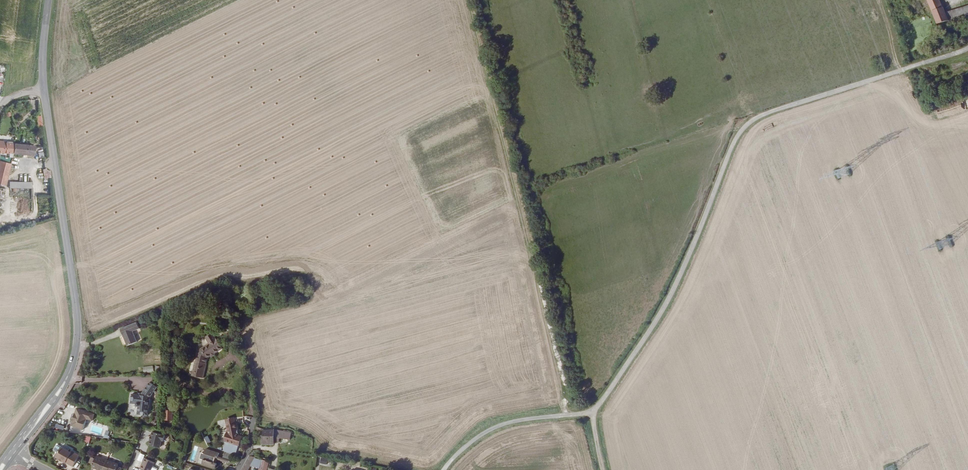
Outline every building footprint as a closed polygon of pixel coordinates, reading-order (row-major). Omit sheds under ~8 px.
[(935,12),(938,22),(967,13),(967,4),(946,11),(942,0),(930,0),(935,12)] [(13,147),(0,145),(0,155),(12,156),(13,147)] [(33,159),(35,149),(15,147),(14,157),(33,159)] [(10,167),(0,164),(0,187),(5,188),(10,167)] [(137,342),(133,331),(140,328),(137,322),(120,329),(127,346),(137,342)] [(202,350),(198,353),(199,356),(199,360),(197,361),(196,361),(195,361),(192,375),(203,378),(206,363),(207,358),(211,356),(214,353),(222,348),(216,339),(212,333),(205,337),(209,343),(200,349),(202,350)] [(137,414),(147,415),(148,408),(149,408),(150,396),(157,387),(150,382),(141,394),(141,395),(132,394),(130,403),(136,404),(136,405),(136,406),(137,406),(138,407),(137,414)] [(76,407),(70,425),(83,429),(87,419),(92,420),(94,413),(76,407)] [(165,410),(164,420),(173,420),(173,410),(165,410)] [(226,441),(223,451),(235,454),(238,445),(239,445),(242,437),(239,436),(236,424),(235,424),(234,417),(225,419),(228,432),(225,441),(226,441)] [(261,436),(262,444),(274,444),(274,442),(274,437),(280,438),(290,440),(291,432),(280,430),(277,430),(263,430),(263,432),(263,436),(261,436)] [(152,432),(149,445),(160,447),(162,440),(163,441),(165,435),(152,432)] [(197,460),(201,447),(195,445),(191,459),(197,460)] [(61,447),(55,457),(59,459),(62,460),(66,463),(66,462),(73,466),(79,455),(72,451),(71,453),(61,447)] [(203,460),(202,464),(215,468),(217,463),(214,462),(216,458),(218,458),(219,453),(206,448),(204,453),(202,452),(200,459),(203,460)] [(229,461),(232,453),(225,451),(222,458),(229,461)] [(242,469),(248,469),(252,463),(254,459),(255,457),(249,456),(242,469)] [(92,467),(99,469),(98,469),(104,469),(107,461),(96,457),(95,459),(93,464),(92,467)] [(140,469),(142,469),(157,469),(158,468),(156,467),(153,466),(154,462),(145,458),(140,469)] [(269,461),(262,459),(261,461),(260,466),(259,469),(267,469),(269,461)] [(118,465),(107,461),(104,469),(116,469),(118,465)]
